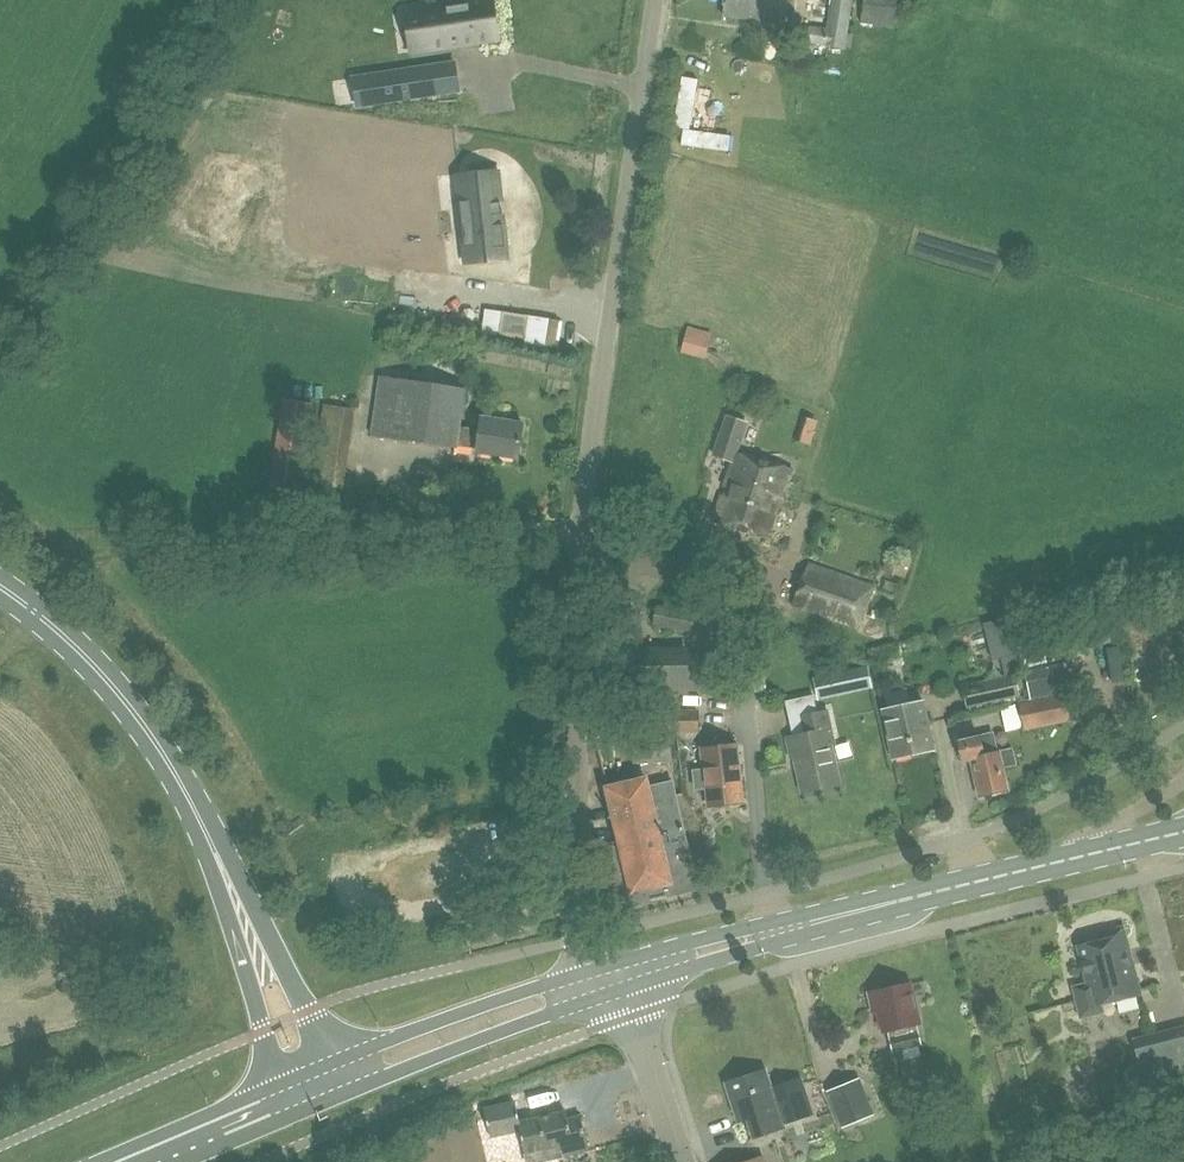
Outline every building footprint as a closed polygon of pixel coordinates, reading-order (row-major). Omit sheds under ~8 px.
[(406,12),(411,51),(428,49),(462,44),(475,42),(475,43),(498,39),(492,0),(481,0),(468,2),(468,0),(446,0),(447,6),(422,9),(406,12)] [(783,23),(787,0),(728,0),(726,15),(783,23)] [(860,23),(894,28),(898,0),(864,0),(860,23)] [(437,64),(352,78),(357,106),(436,93),(442,92),(439,72),(437,64)] [(479,80),(477,91),(498,94),(499,83),(479,80)] [(489,112),(489,132),(471,131),(470,169),(505,169),(507,112),(489,112)] [(496,173),(457,179),(468,259),(507,254),(496,173)] [(712,333),(689,328),(682,354),(706,360),(712,333)] [(461,427),(466,390),(380,378),(372,435),(458,447),(458,444),(478,447),(477,452),(518,458),(523,423),(482,417),(480,430),(461,427)] [(296,518),(313,404),(284,400),(267,514),(296,518)] [(324,404),(312,484),(344,489),(356,409),(324,404)] [(734,461),(713,520),(768,538),(781,498),(783,498),(793,469),(737,450),(747,423),(728,416),(715,455),(734,461)] [(902,576),(908,556),(890,550),(884,570),(902,576)] [(809,563),(794,604),(860,627),(875,586),(809,563)] [(657,605),(653,625),(692,632),(697,613),(657,605)] [(1007,615),(984,620),(993,658),(1001,656),(1006,675),(961,685),(966,705),(1019,694),(1014,673),(1021,672),(1007,615)] [(1115,618),(1055,631),(1060,656),(1121,642),(1115,618)] [(1169,630),(1169,620),(1136,621),(1136,632),(1169,630)] [(1027,669),(1048,665),(1045,653),(1054,651),(1050,631),(1017,638),(1024,670),(1027,669)] [(1121,643),(1111,645),(1118,684),(1128,682),(1121,643)] [(688,658),(651,660),(652,693),(690,692),(690,690),(690,683),(714,682),(737,681),(736,655),(688,656),(688,658)] [(1025,729),(1069,720),(1063,694),(1061,694),(1061,692),(1069,691),(1064,663),(1048,665),(1027,669),(1032,700),(1019,703),(1025,729)] [(813,678),(818,698),(872,686),(867,666),(813,678)] [(814,695),(786,702),(790,721),(794,737),(787,738),(792,759),(795,758),(803,793),(842,785),(833,745),(835,744),(828,710),(818,712),(814,695)] [(883,711),(894,759),(935,750),(924,702),(883,711)] [(700,734),(699,710),(650,711),(651,735),(700,734)] [(671,735),(651,735),(651,733),(632,734),(633,763),(673,762),(671,735)] [(959,741),(963,761),(973,759),(982,796),(1007,790),(1002,768),(1016,765),(1012,750),(999,753),(998,752),(997,752),(993,733),(959,741)] [(711,806),(714,806),(717,808),(725,807),(727,804),(744,802),(739,765),(738,765),(736,746),(706,750),(708,770),(695,771),(697,789),(708,787),(711,806)] [(638,785),(607,793),(620,843),(610,845),(618,879),(622,896),(625,907),(699,888),(676,796),(672,782),(639,790),(638,785)] [(340,927),(335,916),(328,919),(333,930),(340,927)] [(1080,946),(1090,984),(1075,988),(1083,1017),(1104,1011),(1102,1004),(1142,994),(1125,928),(1103,933),(1105,940),(1080,946)] [(878,1011),(883,1032),(890,1030),(895,1050),(920,1044),(916,1024),(920,1023),(911,984),(869,993),(874,1012),(878,1011)] [(1136,1045),(1145,1082),(1183,1072),(1183,1032),(1136,1045)] [(765,1071),(728,1083),(738,1114),(748,1110),(756,1137),(784,1128),(782,1124),(812,1114),(801,1079),(771,1089),(765,1071)] [(859,1079),(829,1091),(844,1130),(874,1118),(859,1079)] [(568,1118),(566,1111),(519,1121),(515,1101),(484,1108),(490,1136),(520,1129),(527,1161),(536,1161),(589,1150),(581,1115),(568,1118)]
